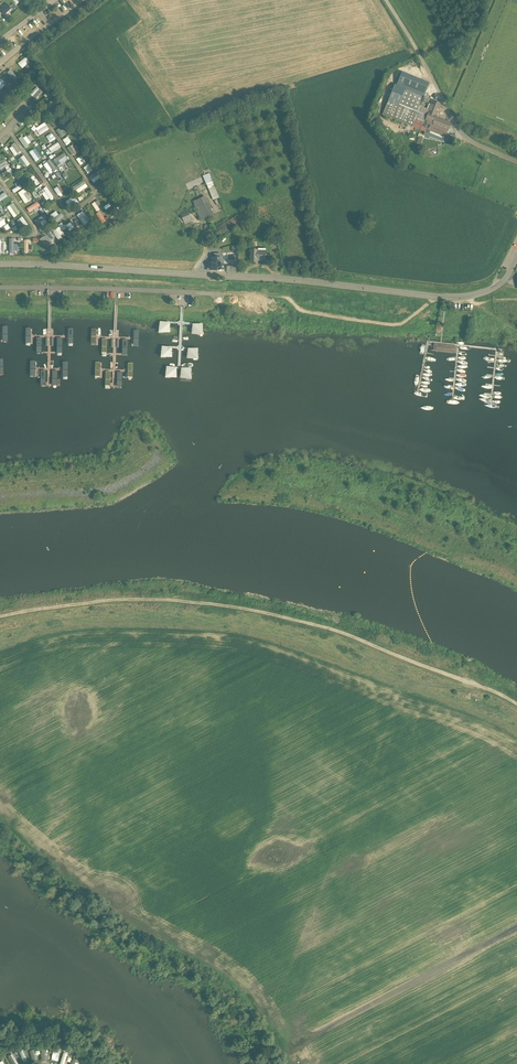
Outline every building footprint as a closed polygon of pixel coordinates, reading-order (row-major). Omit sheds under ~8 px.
[(59,12),(65,9),(60,0),(54,4),(59,12)] [(0,10),(0,11),(5,15),(12,8),(6,3),(0,10)] [(18,63),(23,69),(30,62),(26,57),(18,63)] [(8,73),(10,75),(7,77),(12,83),(18,78),(11,70),(8,73)] [(441,105),(425,98),(430,83),(402,72),(397,85),(395,84),(383,114),(430,132),(430,130),(440,134),(439,134),(442,136),(442,135),(441,135),(442,134),(446,136),(451,124),(434,117),(435,114),(437,115),(441,105)] [(35,99),(42,92),(38,87),(30,95),(35,99)] [(34,126),(31,128),(34,131),(36,130),(40,136),(50,129),(44,122),(36,128),(34,126)] [(66,134),(61,127),(56,130),(61,138),(66,134)] [(18,139),(25,148),(32,143),(27,136),(24,138),(22,136),(18,139)] [(12,151),(15,150),(18,154),(21,152),(16,142),(9,146),(12,151)] [(58,142),(49,149),(51,152),(57,148),(58,150),(62,147),(58,142)] [(67,148),(73,155),(76,153),(74,151),(76,149),(73,144),(67,148)] [(30,151),(35,161),(41,158),(35,148),(30,151)] [(61,164),(68,160),(65,153),(54,159),(56,163),(59,161),(61,164)] [(24,168),(30,164),(24,155),(18,159),(24,168)] [(7,170),(9,168),(4,159),(0,161),(0,167),(1,169),(5,167),(7,170)] [(44,175),(50,170),(45,163),(39,167),(44,175)] [(10,168),(2,174),(5,177),(13,171),(10,168)] [(79,171),(72,175),(76,181),(82,177),(79,171)] [(89,177),(94,183),(102,177),(98,171),(89,177)] [(36,186),(40,184),(35,175),(31,177),(36,186)] [(84,180),(73,187),(78,194),(88,187),(84,180)] [(206,184),(213,200),(214,200),(219,198),(220,198),(216,187),(213,181),(206,184)] [(100,194),(107,191),(104,183),(97,186),(100,194)] [(20,185),(12,190),(14,193),(22,188),(20,185)] [(60,197),(64,194),(59,186),(54,189),(60,197)] [(45,193),(51,201),(55,198),(46,187),(38,193),(41,196),(45,193)] [(25,188),(18,193),(25,204),(32,199),(25,188)] [(3,200),(8,196),(4,189),(0,192),(0,196),(3,200)] [(192,202),(201,221),(214,215),(205,196),(192,202)] [(92,204),(98,212),(104,208),(98,200),(92,204)] [(14,203),(7,207),(14,218),(21,213),(14,203)] [(29,215),(39,211),(36,204),(26,208),(29,215)] [(187,208),(177,213),(179,218),(182,217),(185,224),(192,221),(187,208)] [(97,213),(103,223),(107,221),(101,211),(97,213)] [(57,221),(64,216),(62,213),(55,218),(57,221)] [(81,213),(77,215),(85,226),(90,222),(85,215),(83,216),(81,213)] [(219,238),(228,233),(247,221),(242,213),(230,220),(230,219),(214,230),(219,238)] [(38,224),(40,222),(43,226),(47,222),(45,219),(47,217),(45,214),(35,221),(38,224)] [(22,228),(28,224),(23,216),(17,220),(22,228)] [(74,222),(79,229),(83,226),(78,219),(74,222)] [(66,226),(70,231),(75,228),(70,222),(66,226)] [(58,240),(62,237),(57,231),(53,233),(58,240)] [(40,239),(46,248),(54,243),(48,234),(40,239)] [(267,241),(272,247),(277,242),(272,236),(267,241)] [(266,261),(266,251),(265,251),(265,249),(258,249),(258,250),(251,249),(250,262),(255,262),(255,261),(266,261)] [(223,256),(211,256),(211,271),(224,271),(224,265),(223,256)] [(5,295),(4,295),(1,295),(1,305),(11,305),(11,295),(5,295)] [(32,295),(30,295),(28,295),(22,295),(22,305),(32,305),(32,295)] [(78,296),(71,296),(70,296),(68,296),(68,305),(78,305),(78,296)] [(96,296),(95,296),(89,296),(88,306),(98,306),(99,296),(96,296)] [(138,297),(137,297),(134,297),(134,307),(144,307),(144,298),(138,297)] [(39,330),(39,321),(30,321),(30,329),(29,329),(29,331),(35,332),(35,330),(39,330)] [(72,322),(63,322),(63,330),(67,330),(67,332),(73,332),(73,329),(72,329),(72,322)] [(105,322),(96,322),(96,329),(95,329),(95,332),(101,333),(101,331),(105,331),(105,322)] [(137,323),(128,323),(127,332),(132,332),(132,333),(138,334),(138,331),(136,331),(137,323)] [(160,323),(159,336),(170,335),(170,324),(160,323)] [(203,325),(193,326),(192,336),(203,338),(203,325)] [(42,345),(33,345),(33,352),(31,352),(31,355),(37,355),(37,354),(42,354),(42,345)] [(434,348),(433,351),(455,354),(456,348),(434,345),(434,348)] [(67,346),(59,346),(59,355),(63,354),(63,356),(69,356),(69,353),(68,353),(67,346)] [(134,348),(125,347),(125,356),(129,356),(129,358),(135,358),(135,355),(134,355),(134,348)] [(108,348),(99,348),(99,355),(97,355),(97,358),(103,358),(103,357),(108,357),(108,348)] [(172,349),(162,348),(161,361),(172,359),(172,349)] [(198,349),(188,350),(187,360),(198,362),(198,349)] [(47,366),(38,366),(38,373),(36,373),(36,376),(42,376),(42,374),(47,374),(47,366)] [(62,366),(53,366),(53,375),(57,374),(57,376),(63,376),(63,373),(62,373),(62,366)] [(114,367),(105,367),(104,374),(103,374),(103,377),(109,378),(109,376),(113,376),(114,367)] [(128,368),(119,368),(119,376),(124,377),(123,378),(129,378),(129,375),(128,375),(128,368)] [(177,369),(167,368),(165,381),(177,380),(177,369)] [(192,369),(181,369),(180,380),(192,382),(192,369)] [(28,1062),(25,1052),(19,1054),(23,1063),(28,1062)] [(58,1063),(64,1063),(68,1056),(63,1053),(57,1063),(58,1063)] [(14,1054),(7,1057),(11,1063),(18,1063),(19,1063),(14,1054)]
